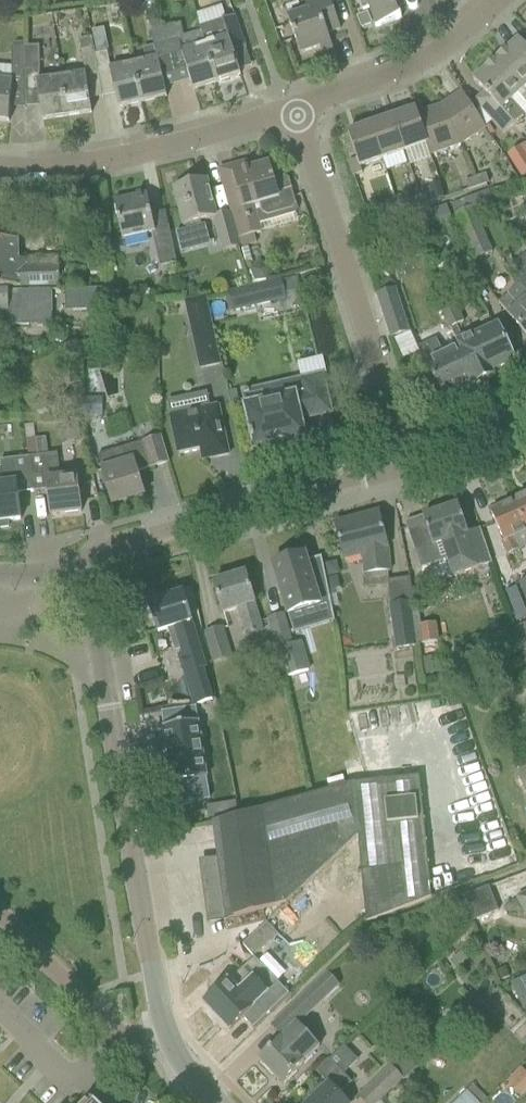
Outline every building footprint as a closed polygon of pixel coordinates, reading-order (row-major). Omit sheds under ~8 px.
[(340,30),(330,0),(320,0),(306,5),(308,10),(287,17),(300,54),(319,48),(321,53),(332,49),(327,34),(340,30)] [(361,9),(368,7),(375,28),(400,20),(397,11),(406,6),(407,8),(408,9),(410,10),(411,11),(412,11),(414,10),(416,9),(417,9),(417,8),(418,7),(418,6),(418,5),(418,4),(418,2),(420,0),(358,0),(361,9)] [(367,14),(356,18),(361,30),(372,26),(367,14)] [(222,20),(200,27),(201,32),(205,45),(217,83),(240,75),(233,52),(245,49),(234,16),(222,20)] [(163,28),(162,28),(160,19),(150,22),(152,31),(150,31),(154,47),(143,49),(145,60),(133,63),(134,64),(142,103),(167,97),(163,84),(177,80),(163,28)] [(201,32),(183,36),(180,23),(163,28),(177,80),(189,77),(193,90),(217,83),(205,45),(201,32)] [(98,75),(97,67),(94,48),(92,36),(79,38),(83,70),(89,69),(90,76),(98,75)] [(518,40),(496,59),(523,89),(525,87),(525,49),(518,40)] [(24,71),(23,47),(23,46),(12,46),(12,82),(24,82),(24,72),(24,71)] [(108,51),(106,52),(104,46),(94,48),(97,67),(110,65),(108,51)] [(23,47),(24,71),(24,72),(39,72),(39,47),(23,47)] [(473,80),(484,92),(490,100),(481,109),(492,122),(495,125),(504,135),(525,116),(525,118),(525,93),(523,89),(496,59),(473,80)] [(142,103),(134,64),(133,63),(110,68),(115,95),(118,108),(142,103)] [(92,114),(89,100),(84,74),(61,77),(67,117),(92,114)] [(42,121),(67,117),(61,77),(37,81),(42,121)] [(12,82),(0,81),(0,121),(9,122),(12,82)] [(486,129),(473,111),(461,92),(440,107),(460,147),(486,129)] [(430,156),(460,147),(440,107),(417,115),(427,146),(430,156)] [(427,146),(417,115),(415,110),(393,118),(405,153),(427,146)] [(382,161),(405,153),(393,118),(370,125),(382,161)] [(362,168),(382,161),(370,125),(347,133),(357,160),(348,163),(353,177),(363,173),(362,168)] [(283,177),(274,180),(269,163),(248,169),(247,164),(231,168),(237,190),(225,193),(238,240),(253,235),(261,233),(253,207),(259,205),(262,214),(267,217),(293,210),(296,205),(289,180),(283,177)] [(486,175),(477,178),(480,188),(489,184),(486,177),(486,175)] [(469,192),(480,188),(477,178),(466,182),(469,192)] [(216,217),(207,180),(173,189),(183,227),(185,226),(186,231),(176,233),(180,249),(206,242),(200,222),(214,219),(222,253),(239,249),(230,214),(216,217)] [(423,206),(444,199),(438,182),(429,185),(432,191),(419,196),(423,206)] [(147,195),(114,202),(118,223),(122,240),(152,233),(155,233),(151,216),(151,214),(147,195)] [(412,210),(423,206),(419,196),(409,199),(412,210)] [(375,223),(400,214),(395,199),(370,208),(375,223)] [(418,230),(450,219),(446,206),(413,217),(418,230)] [(475,260),(493,253),(472,208),(455,216),(475,260)] [(159,266),(175,262),(169,235),(153,238),(159,266)] [(253,235),(238,240),(240,248),(256,243),(253,235)] [(18,263),(17,241),(0,242),(0,288),(8,288),(8,292),(51,291),(51,288),(60,288),(59,265),(26,266),(26,263),(18,263)] [(514,266),(520,284),(520,285),(525,292),(525,255),(514,266)] [(281,280),(228,293),(232,312),(286,299),(281,280)] [(498,303),(519,328),(525,335),(525,292),(520,285),(520,284),(498,303)] [(8,292),(8,288),(0,288),(0,311),(4,311),(5,315),(5,318),(7,318),(7,323),(10,326),(52,325),(51,291),(8,292)] [(391,339),(408,333),(395,290),(377,295),(391,339)] [(64,312),(106,311),(105,291),(64,292),(64,312)] [(206,297),(185,301),(199,369),(220,365),(210,314),(206,297)] [(457,327),(464,323),(454,303),(440,309),(456,341),(458,347),(475,383),(476,384),(493,376),(491,372),(514,361),(497,324),(473,336),(472,334),(462,338),(457,327)] [(456,348),(443,354),(437,339),(417,348),(441,399),(475,383),(458,347),(456,341),(454,342),(456,348)] [(295,395),(244,407),(251,435),(250,435),(251,441),(252,441),(254,449),(273,445),(286,442),(305,437),(300,418),(309,416),(310,418),(331,414),(322,376),(301,380),(304,394),(295,397),(295,395)] [(228,455),(224,434),(217,405),(169,415),(178,455),(200,450),(201,453),(211,451),(212,458),(228,455)] [(169,463),(163,442),(160,434),(96,455),(112,506),(145,496),(138,472),(169,463)] [(36,440),(27,441),(28,457),(37,456),(36,440)] [(76,475),(60,477),(57,454),(37,456),(28,457),(32,492),(48,490),(51,516),(81,513),(76,475)] [(0,470),(0,529),(8,528),(7,522),(21,520),(18,494),(32,492),(28,457),(0,460),(0,465),(1,470),(0,470)] [(514,501),(525,528),(525,495),(514,501)] [(490,512),(499,532),(509,554),(520,549),(514,536),(525,531),(525,528),(514,501),(490,512)] [(480,530),(467,534),(458,505),(422,517),(432,547),(442,544),(453,577),(491,564),(480,530)] [(388,550),(384,534),(378,513),(335,524),(344,561),(361,556),(363,574),(364,574),(365,587),(388,585),(387,571),(392,570),(390,549),(388,550)] [(304,556),(272,566),(288,615),(329,603),(333,620),(331,620),(332,622),(334,622),(329,594),(326,579),(321,558),(306,562),(304,556)] [(260,621),(252,595),(245,574),(213,584),(223,615),(237,611),(245,637),(271,629),(268,619),(260,621)] [(335,577),(326,579),(329,594),(338,592),(335,577)] [(182,593),(148,604),(158,633),(167,630),(173,650),(180,647),(183,655),(178,657),(184,674),(194,706),(212,701),(202,668),(205,667),(182,593)] [(397,650),(416,646),(410,615),(408,602),(389,606),(397,650)] [(417,613),(410,615),(416,646),(436,642),(433,625),(419,627),(417,613)] [(302,642),(292,644),(284,615),(268,619),(271,629),(285,678),(310,671),(302,642)] [(525,651),(525,624),(514,628),(521,653),(525,651)] [(230,656),(222,628),(205,633),(213,661),(230,656)] [(163,730),(166,750),(165,750),(167,762),(168,761),(171,782),(171,784),(207,778),(207,777),(206,777),(198,724),(199,724),(198,722),(162,728),(163,730)] [(418,777),(368,782),(363,745),(348,746),(352,785),(213,823),(218,860),(200,862),(208,922),(226,919),(226,920),(247,914),(286,903),(358,836),(366,923),(431,898),(418,777)] [(516,773),(525,792),(525,768),(516,773)] [(234,803),(220,805),(222,817),(236,815),(234,803)] [(471,922),(498,912),(489,887),(462,897),(471,922)] [(516,900),(525,919),(525,895),(516,900)] [(265,923),(241,946),(254,960),(278,937),(265,923)] [(505,968),(496,972),(500,981),(509,978),(505,968)] [(227,982),(204,1004),(229,1030),(242,1018),(253,1029),(289,995),(277,982),(265,993),(242,969),(228,983),(227,982)] [(525,1005),(525,974),(508,982),(521,1008),(525,1005)] [(271,1048),(258,1060),(281,1084),(304,1062),(303,1062),(318,1047),(297,1025),(323,1001),(311,988),(270,1027),(281,1038),(271,1048)] [(120,1013),(130,1011),(126,995),(116,997),(120,1013)] [(310,1102),(349,1102),(341,1095),(352,1083),(344,1075),(329,1060),(316,1073),(327,1084),(323,1088),(321,1086),(312,1095),(315,1098),(310,1102)] [(391,1067),(390,1066),(357,1098),(362,1102),(380,1102),(403,1080),(391,1067)] [(506,1081),(520,1096),(525,1090),(525,1073),(521,1068),(506,1081)] [(469,1092),(457,1102),(479,1102),(469,1092)]
